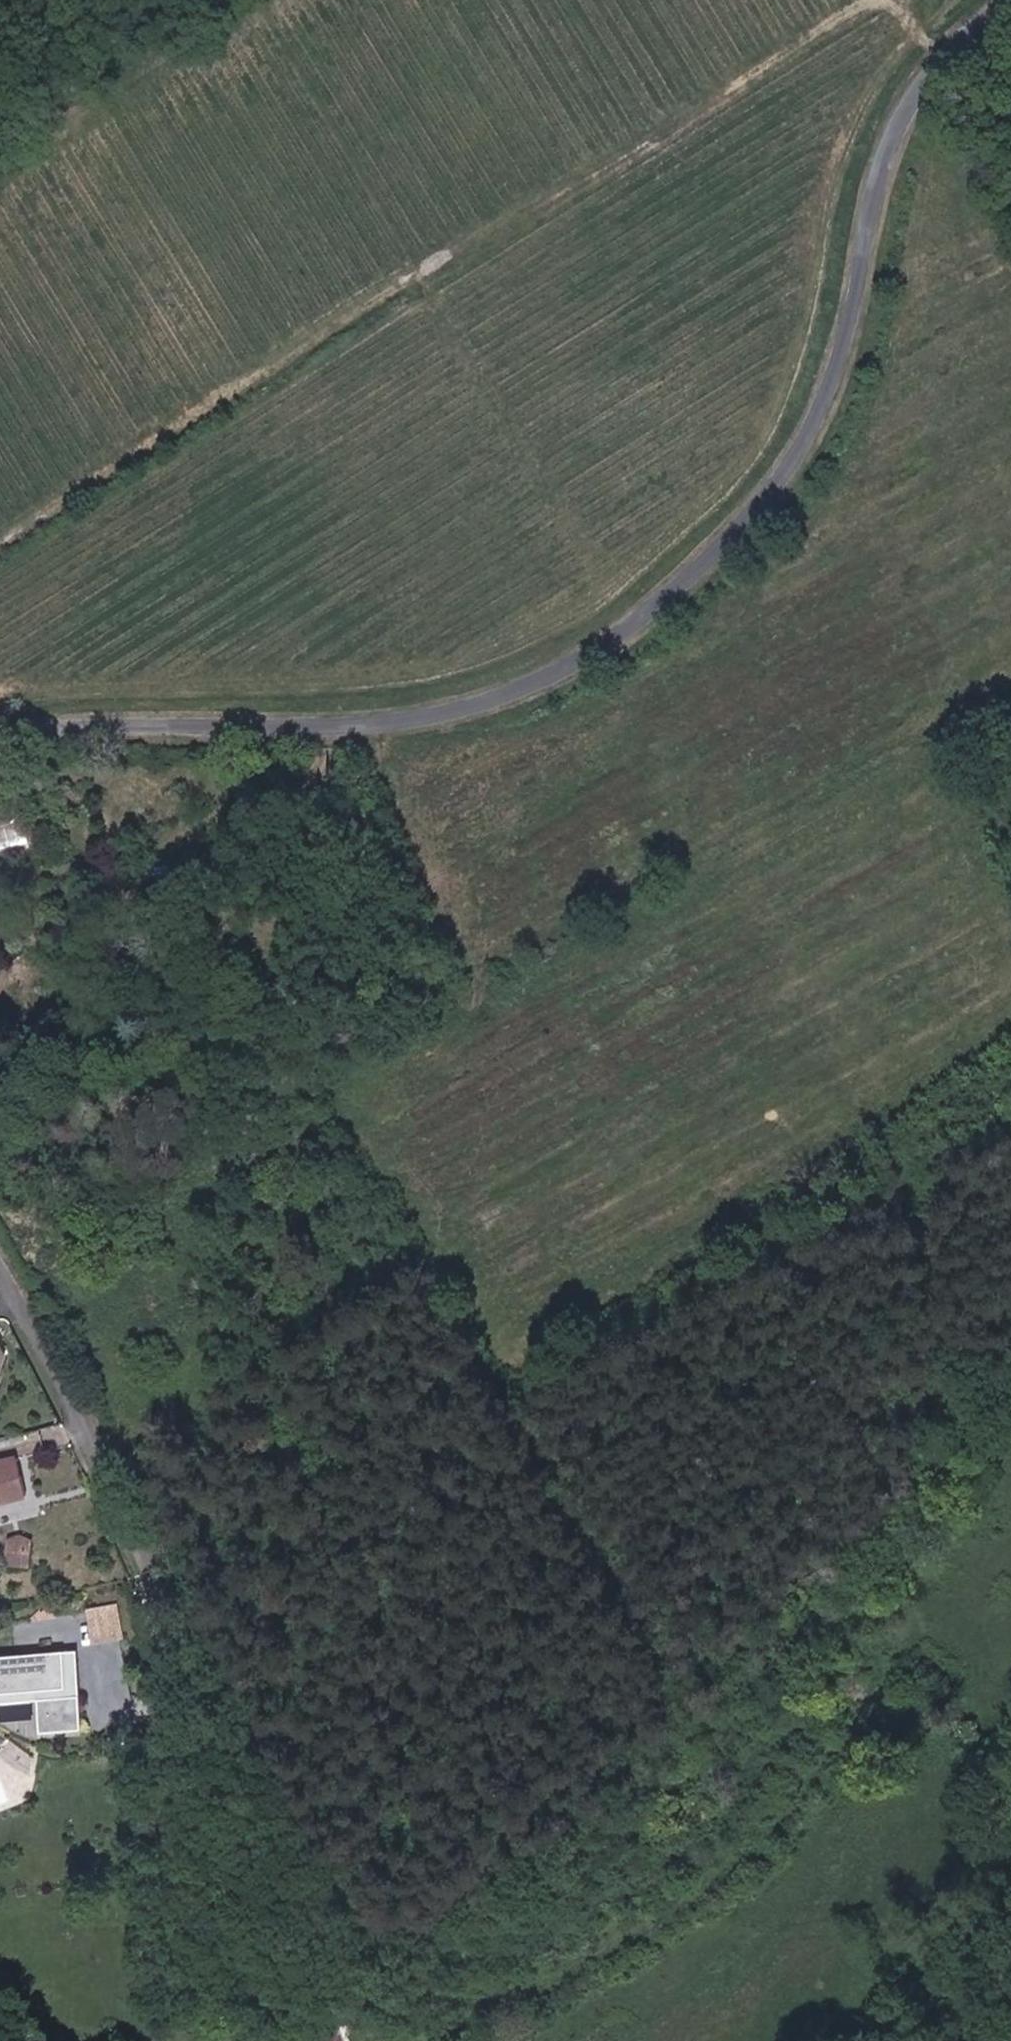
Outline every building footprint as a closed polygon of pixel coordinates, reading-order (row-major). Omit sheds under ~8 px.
[(0,1336),(0,1373),(8,1375),(13,1355),(3,1335),(0,1336)] [(3,1501),(36,1493),(27,1456),(0,1463),(0,1506),(3,1501)] [(6,1533),(4,1561),(29,1563),(31,1534),(6,1533)] [(123,1605),(95,1611),(102,1644),(130,1638),(123,1605)] [(0,1656),(0,1704),(36,1702),(38,1731),(80,1729),(75,1651),(0,1656)]
